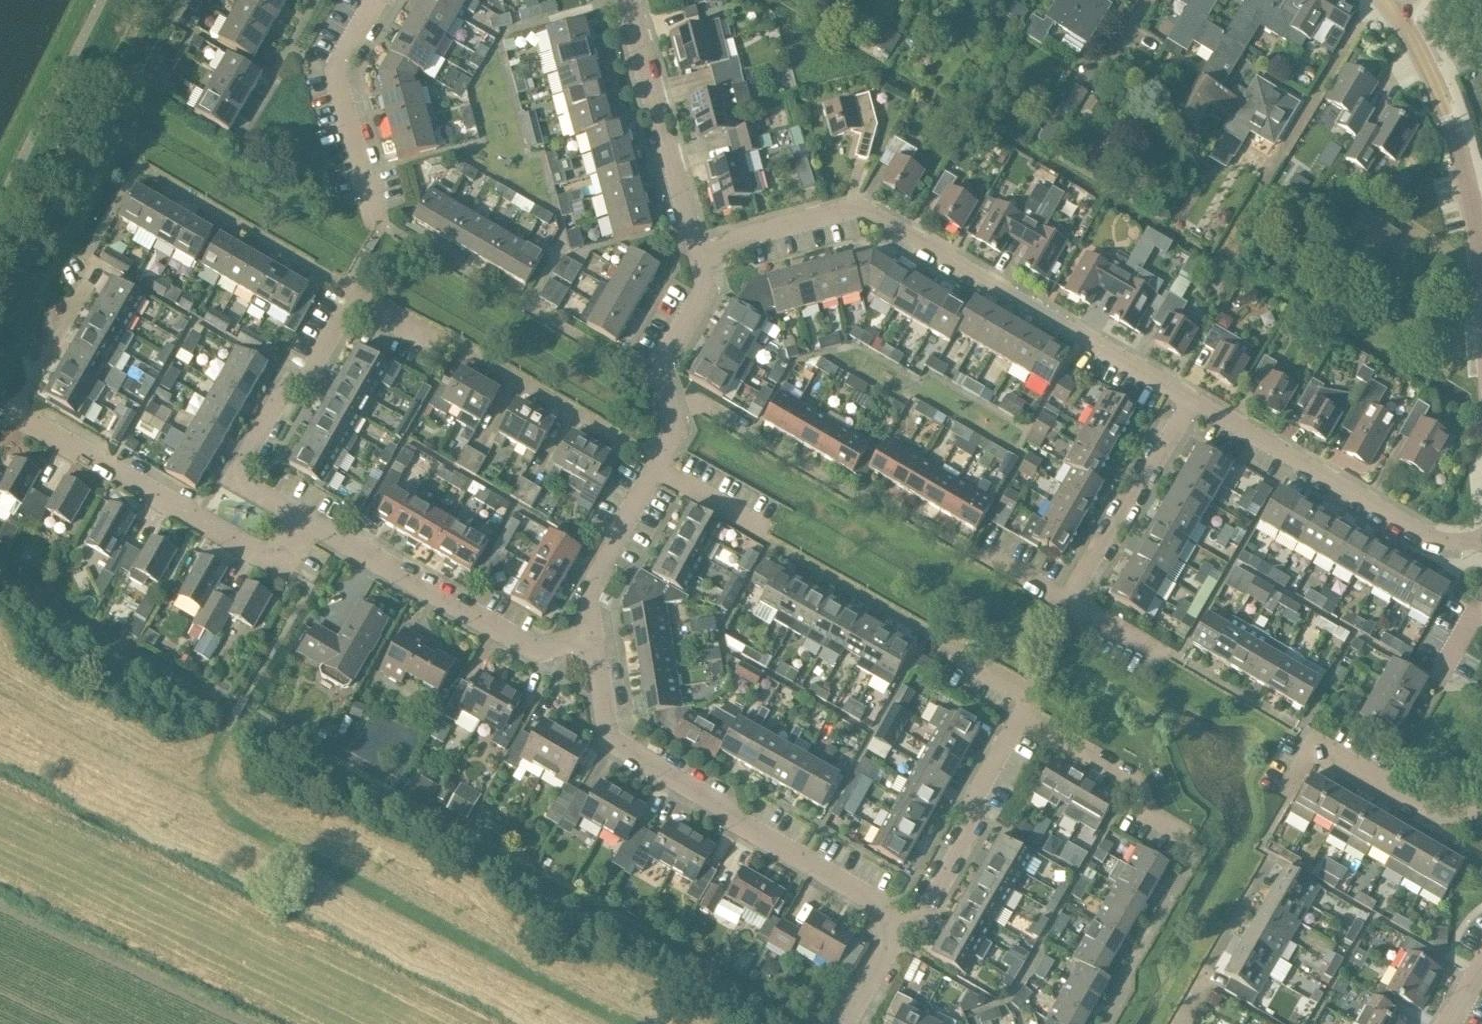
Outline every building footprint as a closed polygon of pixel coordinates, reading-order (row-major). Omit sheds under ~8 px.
[(187,8),(197,14),(202,4),(194,0),(192,0),(187,8)] [(286,3),(280,0),(242,0),(240,2),(274,22),(286,3)] [(412,16),(445,36),(457,17),(429,0),(421,0),(412,16)] [(472,0),(429,0),(457,17),(462,8),(473,15),(479,4),(472,0)] [(1045,18),(1054,23),(1088,44),(1111,6),(1102,0),(1056,0),(1045,18)] [(1204,23),(1218,0),(1175,0),(1187,7),(1168,40),(1186,51),(1192,41),(1203,24),(1204,23)] [(1281,38),(1288,27),(1292,20),(1280,13),(1260,0),(1246,0),(1225,35),(1245,48),(1259,24),(1281,38)] [(1280,13),(1288,0),(1260,0),(1280,13)] [(1281,38),(1299,48),(1305,38),(1311,41),(1324,20),(1343,31),(1355,11),(1338,0),(1304,0),(1303,0),(1288,0),(1280,13),(1292,20),(1288,27),(1281,38)] [(264,41),(274,22),(240,2),(229,21),(264,41)] [(530,9),(532,19),(542,17),(539,6),(530,9)] [(696,7),(684,10),(687,19),(699,16),(696,7)] [(522,22),(532,19),(530,9),(519,12),(522,22)] [(510,14),(500,17),(502,27),(513,25),(510,14)] [(193,16),(190,23),(197,26),(200,20),(193,16)] [(412,16),(401,34),(435,54),(445,36),(412,16)] [(1032,16),(1022,33),(1032,40),(1042,45),(1048,35),(1047,35),(1038,30),(1042,22),(1032,16)] [(502,27),(500,17),(489,19),(492,30),(502,27)] [(252,60),(264,41),(229,21),(218,40),(252,60)] [(552,51),(590,41),(585,21),(547,31),(552,51)] [(670,33),(675,54),(714,43),(709,23),(670,33)] [(1220,89),(1245,48),(1225,35),(1204,23),(1203,24),(1192,41),(1213,53),(1199,77),(1220,89)] [(390,54),(391,55),(392,54),(419,71),(423,74),(435,54),(401,34),(390,54)] [(195,35),(190,45),(199,50),(205,41),(195,35)] [(514,39),(504,42),(506,52),(517,50),(514,39)] [(590,41),(552,51),(558,72),(596,62),(590,41)] [(680,74),(710,66),(713,78),(740,71),(740,72),(741,71),(738,58),(729,60),(724,41),(714,43),(675,54),(680,74)] [(1167,43),(1162,51),(1173,57),(1175,54),(1178,49),(1167,43)] [(480,45),(475,54),(484,59),(489,50),(480,45)] [(416,87),(414,80),(419,71),(392,54),(391,55),(379,75),(385,95),(416,87)] [(484,59),(475,54),(469,63),(479,68),(484,59)] [(217,75),(251,94),(262,75),(228,55),(217,75)] [(162,56),(157,64),(167,70),(171,62),(162,56)] [(596,62),(558,72),(563,94),(601,84),(596,62)] [(173,73),(183,79),(188,70),(178,64),(173,73)] [(1371,116),(1360,110),(1375,84),(1348,67),(1327,101),(1343,111),(1334,124),(1357,138),(1362,130),(1363,130),(1366,124),(1371,116)] [(514,84),(525,81),(522,71),(512,74),(514,84)] [(716,91),(687,99),(692,120),(731,109),(750,104),(745,84),(743,84),(740,72),(740,71),(713,78),(716,91)] [(177,88),(183,79),(173,73),(168,82),(177,88)] [(240,113),(251,94),(217,75),(206,93),(240,113)] [(462,75),(456,85),(466,90),(471,81),(462,75)] [(1199,77),(1194,85),(1174,120),(1195,133),(1210,108),(1231,121),(1242,103),(1242,102),(1237,99),(1236,101),(1219,91),(1220,89),(1199,77)] [(1242,103),(1231,121),(1248,132),(1252,125),(1272,137),(1279,126),(1284,129),(1285,127),(1299,104),(1256,78),(1248,92),(1242,101),(1242,102),(1242,103)] [(528,91),(525,81),(514,84),(518,95),(528,91)] [(601,84),(563,94),(569,115),(607,105),(601,84)] [(466,90),(456,85),(451,93),(461,99),(466,90)] [(1088,93),(1080,87),(1077,85),(1065,103),(1076,111),(1088,93)] [(1236,85),(1230,93),(1240,100),(1246,91),(1236,85)] [(416,87),(385,95),(381,96),(387,117),(425,107),(419,86),(416,87)] [(229,132),(240,113),(206,93),(195,112),(229,132)] [(852,98),(852,101),(824,108),(831,137),(851,132),(851,133),(852,134),(860,136),(855,157),(868,161),(877,127),(878,127),(869,94),(852,98)] [(1107,105),(1091,95),(1079,113),(1094,124),(1107,105)] [(809,99),(800,102),(811,132),(820,128),(809,99)] [(575,137),(586,134),(586,132),(612,127),(612,126),(607,105),(569,115),(575,137)] [(387,117),(393,138),(430,128),(425,107),(387,117)] [(463,120),(473,117),(470,107),(460,109),(463,120)] [(697,140),(727,132),(730,145),(758,137),(755,125),(736,130),(731,109),(692,120),(697,140)] [(1357,138),(1344,158),(1367,172),(1380,152),(1394,160),(1395,161),(1396,160),(1416,127),(1388,110),(1376,130),(1366,124),(1363,130),(1362,130),(1357,138)] [(523,116),(526,128),(536,124),(534,113),(523,116)] [(476,127),(473,117),(463,120),(465,130),(476,127)] [(1231,121),(1224,131),(1242,141),(1248,132),(1231,121)] [(624,123),(612,126),(612,127),(586,132),(586,134),(591,154),(629,144),(624,123)] [(526,128),(529,139),(531,148),(542,145),(539,136),(536,124),(526,128)] [(436,150),(430,128),(393,138),(398,160),(436,150)] [(1224,131),(1215,147),(1216,148),(1232,157),(1242,141),(1224,131)] [(733,157),(704,165),(709,185),(748,174),(743,156),(762,151),(758,137),(730,145),(733,157)] [(880,163),(890,169),(881,184),(908,199),(923,173),(910,165),(918,151),(894,138),(880,163)] [(629,144),(591,154),(597,175),(635,165),(629,144)] [(805,145),(793,148),(796,161),(809,157),(805,145)] [(545,155),(548,166),(559,163),(556,152),(545,155)] [(449,171),(445,156),(424,162),(427,172),(432,175),(449,171)] [(794,163),(801,190),(815,186),(807,159),(794,163)] [(454,171),(463,176),(469,167),(460,162),(454,171)] [(559,163),(548,166),(551,175),(562,172),(559,163)] [(597,175),(602,195),(640,186),(635,165),(597,175)] [(469,167),(463,176),(473,182),(478,172),(469,167)] [(760,172),(748,175),(748,174),(709,185),(717,215),(741,209),(738,199),(753,195),(765,192),(760,172)] [(934,214),(961,230),(976,204),(950,189),(956,179),(945,172),(932,194),(942,200),(934,214)] [(1309,183),(1295,174),(1289,184),(1304,192),(1309,183)] [(501,199),(507,189),(498,184),(492,193),(501,199)] [(1037,185),(1029,199),(1042,206),(1045,202),(1050,192),(1037,185)] [(646,206),(640,186),(602,195),(608,216),(646,206)] [(135,236),(139,230),(157,198),(138,187),(119,219),(130,225),(127,231),(135,236)] [(516,194),(507,189),(501,199),(510,204),(516,194)] [(449,201),(431,190),(430,190),(413,220),(432,231),(449,201)] [(559,206),(570,204),(567,194),(557,197),(559,206)] [(1382,221),(1390,209),(1370,195),(1361,208),(1362,209),(1338,245),(1376,270),(1400,234),(1382,221)] [(158,241),(176,209),(157,198),(139,230),(158,241)] [(977,238),(976,239),(1001,253),(1009,239),(1010,238),(1020,244),(1024,238),(1036,217),(1042,206),(1029,199),(1020,215),(1014,212),(997,202),(996,205),(977,238)] [(451,242),(469,212),(449,201),(432,231),(451,242)] [(1024,238),(1020,244),(1021,244),(1030,249),(1029,250),(1020,265),(1045,279),(1046,278),(1050,271),(1067,242),(1044,229),(1055,208),(1045,202),(1042,206),(1036,217),(1024,238)] [(573,214),(570,204),(559,206),(562,217),(573,214)] [(538,220),(544,210),(535,205),(529,215),(538,220)] [(652,228),(646,206),(608,216),(614,238),(652,228)] [(176,252),(194,220),(176,209),(158,241),(176,252)] [(553,216),(544,210),(538,220),(548,225),(553,216)] [(1224,210),(1217,219),(1226,225),(1233,216),(1224,210)] [(487,223),(469,212),(451,242),(470,253),(487,223)] [(194,220),(176,252),(195,263),(214,231),(194,220)] [(488,264),(506,234),(487,223),(470,253),(488,264)] [(566,233),(571,250),(584,246),(579,229),(566,233)] [(524,245),(506,234),(488,264),(507,275),(524,245)] [(221,278),(240,247),(220,235),(202,267),(221,278)] [(1075,238),(1071,245),(1077,248),(1081,241),(1075,238)] [(524,245),(507,275),(526,286),(544,256),(524,245)] [(238,288),(256,256),(240,247),(221,278),(238,288)] [(100,261),(116,270),(123,257),(108,248),(100,261)] [(609,289),(637,305),(659,267),(631,251),(609,289)] [(1119,251),(1115,258),(1124,263),(1128,256),(1119,251)] [(873,253),(853,258),(852,259),(858,291),(860,290),(868,288),(877,294),(879,294),(894,265),(893,264),(893,265),(873,253)] [(1086,254),(1065,291),(1090,305),(1099,289),(1110,296),(1125,268),(1122,267),(1113,262),(1113,261),(1110,267),(1086,254)] [(254,297),(273,266),(256,256),(238,288),(254,297)] [(553,274),(572,285),(582,266),(564,256),(553,274)] [(852,256),(831,262),(840,299),(861,294),(860,290),(858,291),(852,259),(853,258),(852,256)] [(123,257),(116,270),(126,276),(134,263),(123,257)] [(831,262),(810,267),(820,305),(840,299),(831,262)] [(874,299),(893,309),(912,275),(894,265),(879,294),(877,294),(874,299)] [(271,307),(289,275),(273,266),(254,297),(271,307)] [(798,310),(820,305),(810,267),(789,273),(798,310)] [(1119,301),(1110,316),(1134,331),(1156,294),(1162,283),(1137,269),(1135,274),(1125,268),(1110,296),(1119,301)] [(142,285),(153,292),(160,279),(149,272),(142,285)] [(776,316),(798,310),(789,273),(767,278),(775,311),(776,316)] [(289,275),(271,307),(289,318),(284,328),(295,334),(307,312),(297,307),(309,287),(289,275)] [(912,275),(893,309),(912,321),(931,287),(912,275)] [(733,302),(763,320),(767,313),(775,311),(767,278),(766,279),(767,280),(746,285),(739,299),(736,297),(733,302)] [(103,297),(135,315),(145,298),(113,279),(103,297)] [(160,279),(153,292),(163,298),(171,285),(160,279)] [(550,279),(539,298),(558,309),(569,290),(550,279)] [(950,297),(931,287),(912,321),(930,331),(950,297)] [(615,343),(637,305),(609,289),(587,326),(615,343)] [(1163,328),(1155,342),(1181,357),(1195,332),(1177,322),(1187,304),(1169,293),(1152,322),(1163,328)] [(186,294),(178,307),(190,313),(197,300),(186,294)] [(135,315),(103,297),(93,313),(125,332),(135,315)] [(950,343),(956,333),(955,332),(969,308),(968,308),(950,297),(930,331),(950,343)] [(974,343),(993,309),(974,298),(968,308),(969,308),(955,332),(956,333),(974,343)] [(767,322),(763,320),(733,302),(722,322),(756,342),(767,322)] [(204,321),(215,328),(222,315),(211,308),(204,321)] [(993,309),(974,343),(992,354),(1012,320),(993,309)] [(134,337),(125,332),(93,313),(83,330),(124,354),(134,337)] [(222,315),(215,328),(225,334),(233,321),(222,315)] [(1287,315),(1280,328),(1293,334),(1299,321),(1287,315)] [(176,329),(184,333),(189,324),(182,319),(176,329)] [(1011,364),(1031,331),(1012,320),(992,354),(1011,364)] [(722,322),(711,340),(745,360),(756,342),(722,322)] [(1247,361),(1228,350),(1235,338),(1214,325),(1202,345),(1217,354),(1206,372),(1232,387),(1247,361)] [(849,336),(858,341),(864,332),(855,327),(849,336)] [(241,343),(247,347),(255,334),(244,328),(237,341),(241,343)] [(115,370),(124,354),(83,330),(74,346),(106,365),(115,370)] [(1030,375),(1049,342),(1031,331),(1011,364),(1030,375)] [(192,332),(186,341),(196,347),(201,338),(192,332)] [(864,332),(858,341),(867,347),(873,337),(864,332)] [(255,334),(247,347),(258,352),(266,340),(255,334)] [(838,335),(828,338),(831,348),(841,345),(838,335)] [(831,348),(828,338),(818,340),(820,351),(831,348)] [(753,366),(745,360),(711,340),(700,359),(734,379),(743,384),(753,366)] [(196,347),(186,341),(181,350),(191,356),(196,347)] [(1069,353),(1049,342),(1030,375),(1049,387),(1069,353)] [(162,353),(170,357),(175,348),(168,344),(162,353)] [(880,354),(889,360),(895,350),(886,345),(880,354)] [(97,381),(106,365),(74,346),(64,363),(96,382),(97,381)] [(795,346),(785,349),(788,359),(798,357),(795,346)] [(227,365),(257,382),(268,364),(237,347),(227,365)] [(348,365),(380,383),(381,383),(389,388),(402,367),(391,361),(389,365),(358,347),(348,365)] [(895,350),(889,360),(898,365),(904,356),(895,350)] [(164,366),(170,357),(162,353),(157,362),(164,366)] [(934,371),(939,362),(930,356),(924,366),(934,371)] [(1263,386),(1254,400),(1280,415),(1295,389),(1271,375),(1277,364),(1264,357),(1252,379),(1263,386)] [(818,369),(823,360),(820,358),(815,367),(818,369)] [(734,379),(700,359),(689,379),(723,398),(734,379)] [(839,369),(823,360),(818,369),(833,378),(839,369)] [(778,361),(773,370),(782,375),(788,366),(778,361)] [(948,367),(939,362),(934,371),(943,376),(948,367)] [(105,386),(97,381),(96,382),(64,363),(55,379),(95,403),(105,386)] [(257,382),(227,365),(217,383),(247,400),(257,382)] [(371,400),(380,383),(348,365),(338,382),(371,400)] [(1361,366),(1355,377),(1368,385),(1374,373),(1361,366)] [(171,367),(166,377),(175,382),(181,373),(171,367)] [(438,389),(429,406),(446,416),(451,407),(461,413),(480,380),(462,370),(454,384),(453,386),(443,381),(442,382),(438,389)] [(782,375),(773,370),(768,379),(777,384),(782,375)] [(156,381),(148,377),(142,374),(137,383),(142,386),(150,391),(156,381)] [(853,390),(859,381),(850,375),(844,384),(853,390)] [(175,382),(166,377),(160,386),(170,391),(175,382)] [(127,378),(120,388),(136,397),(137,395),(142,386),(137,383),(127,378)] [(970,392),(975,383),(966,378),(961,387),(970,392)] [(1057,387),(1070,395),(1076,386),(1062,378),(1057,387)] [(48,399),(46,403),(83,425),(95,403),(55,379),(45,397),(48,399)] [(475,433),(480,423),(499,391),(480,380),(461,413),(472,419),(467,428),(475,433)] [(868,386),(859,381),(853,390),(863,395),(868,386)] [(1395,420),(1376,409),(1375,409),(1387,390),(1371,381),(1352,413),(1363,419),(1353,437),(1352,436),(1343,452),(1368,467),(1395,420)] [(329,398),(361,417),(371,400),(338,382),(329,398)] [(1349,395),(1321,390),(1322,389),(1310,382),(1297,404),(1308,410),(1299,426),(1326,442),(1340,416),(1345,417),(1349,395)] [(207,400),(237,418),(247,400),(217,383),(207,400)] [(975,383),(970,392),(979,398),(985,388),(975,383)] [(413,403),(414,403),(421,407),(431,389),(424,385),(413,403)] [(137,395),(145,399),(150,391),(142,386),(137,395)] [(758,396),(767,402),(773,392),(764,386),(758,396)] [(1065,405),(1070,395),(1057,387),(1051,397),(1065,405)] [(763,422),(781,432),(799,403),(780,392),(763,422)] [(1095,410),(1125,427),(1135,409),(1106,392),(1095,410)] [(762,410),(767,402),(758,396),(753,405),(762,410)] [(351,433),(361,417),(329,398),(319,415),(351,434),(351,433)] [(998,408),(1007,413),(1012,404),(1003,399),(998,408)] [(227,435),(237,418),(207,400),(196,418),(227,435)] [(925,417),(930,408),(919,401),(914,411),(925,417)] [(501,448),(506,439),(517,445),(536,412),(518,402),(499,435),(494,444),(501,448)] [(905,407),(896,402),(890,411),(900,417),(905,407)] [(1407,421),(1418,427),(1399,459),(1427,476),(1436,460),(1441,463),(1454,439),(1423,421),(1430,409),(1418,402),(1407,421)] [(146,412),(155,417),(160,408),(151,403),(146,412)] [(414,403),(404,419),(411,423),(421,407),(414,403)] [(799,443),(817,413),(799,403),(781,432),(799,443)] [(1012,404),(1007,413),(1017,419),(1022,410),(1012,404)] [(1050,431),(1055,421),(1060,413),(1047,405),(1036,423),(1050,431)] [(938,412),(930,408),(925,417),(932,422),(938,412)] [(123,419),(131,423),(136,414),(129,410),(123,419)] [(1125,427),(1095,410),(1085,428),(1114,445),(1125,427)] [(149,426),(155,417),(146,412),(140,421),(149,426)] [(530,464),(535,455),(535,456),(554,423),(536,412),(517,445),(527,451),(522,460),(530,464)] [(817,453),(834,423),(817,413),(799,443),(817,453)] [(358,437),(351,433),(351,434),(319,415),(309,432),(348,454),(358,437)] [(216,453),(227,435),(196,418),(186,436),(216,453)] [(123,419),(114,434),(111,441),(119,445),(131,423),(123,419)] [(402,440),(411,423),(404,419),(397,432),(398,433),(396,437),(402,440)] [(950,432),(960,438),(965,428),(955,422),(950,432)] [(835,463),(852,433),(834,423),(817,453),(835,463)] [(1044,440),(1050,431),(1036,423),(1031,432),(1044,440)] [(973,433),(965,428),(960,438),(968,443),(973,433)] [(1114,445),(1085,428),(1074,446),(1104,464),(1114,445)] [(339,470),(348,454),(309,432),(300,448),(339,470)] [(852,433),(835,463),(853,474),(864,480),(870,470),(869,469),(880,449),(870,444),(852,433)] [(556,480),(562,471),(573,477),(591,444),(574,434),(554,467),(549,475),(556,480)] [(206,471),(216,453),(186,436),(176,454),(206,471)] [(130,438),(124,448),(134,453),(139,444),(130,438)] [(960,438),(954,447),(963,452),(968,443),(960,438)] [(886,439),(880,449),(869,469),(870,470),(888,480),(905,451),(886,439)] [(384,453),(392,457),(397,448),(390,443),(384,453)] [(995,458),(1000,449),(991,443),(985,453),(995,458)] [(573,477),(567,486),(582,494),(582,495),(579,500),(591,507),(592,508),(608,480),(612,475),(601,469),(610,455),(591,444),(573,477)] [(455,464),(467,471),(477,453),(466,446),(455,464)] [(1094,480),(1094,479),(1104,464),(1074,446),(1064,464),(1072,469),(1072,468),(1094,480)] [(1187,465),(1221,485),(1232,466),(1199,446),(1187,465)] [(329,488),(339,470),(300,448),(290,465),(317,481),(315,485),(322,490),(324,486),(329,488)] [(404,449),(395,463),(406,469),(414,455),(404,449)] [(1009,454),(1000,449),(995,458),(1004,463),(1006,460),(1009,454)] [(923,461),(905,451),(888,480),(905,491),(923,461)] [(387,466),(392,457),(384,453),(379,461),(387,466)] [(477,453),(467,471),(476,476),(486,458),(477,453)] [(1024,462),(1037,470),(1043,461),(1029,453),(1024,462)] [(206,471),(176,454),(165,472),(195,489),(206,471)] [(1012,468),(1018,459),(1009,454),(1006,460),(1004,463),(1012,469),(1012,468)] [(41,472),(16,458),(5,476),(0,474),(0,508),(14,516),(12,520),(23,527),(29,516),(40,494),(31,489),(41,472)] [(923,501),(940,471),(923,461),(905,491),(923,501)] [(1031,480),(1037,470),(1024,462),(1018,472),(1031,480)] [(1176,484),(1210,504),(1221,485),(1187,465),(1176,484)] [(442,468),(437,478),(448,484),(453,475),(442,468)] [(1103,484),(1094,479),(1094,480),(1072,468),(1072,469),(1063,485),(1092,503),(1103,484)] [(394,488),(395,488),(401,478),(391,471),(374,500),(384,506),(394,488)] [(940,511),(958,481),(940,471),(923,501),(940,511)] [(453,475),(448,484),(461,492),(468,479),(455,472),(453,475)] [(65,477),(51,501),(40,494),(29,516),(39,522),(47,511),(71,525),(90,491),(65,477)] [(370,477),(365,485),(373,490),(377,481),(370,477)] [(521,502),(532,484),(521,478),(511,496),(521,502)] [(958,521),(975,491),(958,481),(940,511),(958,521)] [(542,490),(532,484),(521,502),(531,508),(542,490)] [(1210,504),(1176,484),(1165,503),(1199,523),(1210,504)] [(1256,493),(1251,503),(1260,508),(1265,500),(1270,490),(1259,484),(1254,492),(1256,493)] [(373,490),(365,485),(360,495),(367,499),(373,490)] [(1082,521),(1092,503),(1063,485),(1052,503),(1082,521)] [(474,499),(484,505),(491,493),(481,487),(474,499)] [(394,488),(384,506),(373,524),(378,527),(383,523),(395,530),(413,499),(395,488),(394,488)] [(1247,488),(1242,497),(1251,503),(1256,493),(1254,492),(1247,488)] [(1003,498),(1016,506),(1022,497),(1008,489),(1003,498)] [(1260,523),(1279,534),(1298,500),(1279,489),(1260,523)] [(975,491),(958,521),(976,532),(993,502),(975,491)] [(502,499),(491,493),(484,505),(495,512),(502,499)] [(1251,503),(1242,497),(1237,507),(1246,512),(1251,503)] [(1011,516),(1016,506),(1003,498),(997,508),(1011,516)] [(407,544),(411,546),(432,510),(413,499),(395,530),(408,537),(407,544)] [(1298,544),(1317,511),(1298,500),(1279,534),(1298,544)] [(86,546),(110,560),(104,570),(114,577),(120,568),(131,547),(122,541),(135,517),(111,503),(91,536),(86,546)] [(1052,503),(1042,521),(1071,539),(1082,521),(1052,503)] [(1188,541),(1199,523),(1165,503),(1154,522),(1188,541)] [(681,524),(713,542),(723,525),(691,506),(681,524)] [(420,544),(433,552),(451,521),(432,510),(411,546),(415,548),(420,544)] [(1316,555),(1336,521),(1317,511),(1298,544),(1316,555)] [(1039,544),(1045,547),(1044,549),(1047,550),(1048,549),(1061,557),(1071,539),(1042,521),(1033,516),(1020,539),(1037,549),(1039,544)] [(506,528),(515,534),(520,524),(512,518),(506,528)] [(451,521),(433,552),(445,559),(444,565),(448,568),(469,531),(451,521)] [(1336,521),(1316,555),(1334,566),(1354,532),(1336,521)] [(1144,540),(1177,560),(1188,541),(1154,522),(1144,540)] [(713,542),(681,524),(671,541),(704,559),(713,542)] [(1225,526),(1220,535),(1229,540),(1235,532),(1225,526)] [(509,544),(515,534),(506,528),(499,539),(509,544)] [(469,531),(448,568),(452,570),(458,566),(471,574),(489,542),(469,531)] [(541,549),(571,567),(581,550),(551,532),(541,549)] [(1334,566),(1354,577),(1373,543),(1354,532),(1334,566)] [(1229,540),(1220,535),(1215,544),(1224,549),(1229,540)] [(146,583),(149,579),(158,584),(177,551),(152,536),(142,553),(131,547),(120,568),(130,574),(128,580),(141,586),(146,583)] [(1166,579),(1177,560),(1144,540),(1133,559),(1166,579)] [(704,559),(671,541),(662,557),(695,575),(704,559)] [(1373,588),(1392,554),(1373,543),(1354,577),(1373,588)] [(561,584),(571,567),(541,549),(531,566),(561,584)] [(748,549),(743,559),(754,565),(759,556),(748,549)] [(1252,557),(1243,551),(1237,561),(1247,566),(1252,557)] [(491,553),(486,562),(495,567),(500,559),(491,553)] [(1373,588),(1392,599),(1412,565),(1392,554),(1373,588)] [(192,625),(204,632),(223,599),(213,594),(227,569),(202,555),(178,597),(200,610),(192,625)] [(684,593),(695,575),(662,557),(652,575),(684,593)] [(754,565),(743,559),(738,567),(749,574),(754,565)] [(1156,597),(1166,579),(1133,559),(1122,577),(1156,597)] [(495,567),(486,562),(476,580),(485,585),(495,567)] [(777,611),(795,579),(778,570),(778,571),(763,562),(751,583),(766,592),(760,602),(777,611)] [(1204,563),(1198,572),(1207,578),(1213,569),(1204,563)] [(1430,576),(1412,565),(1392,599),(1410,610),(1430,576)] [(551,601),(561,584),(531,566),(521,583),(551,601)] [(1275,583),(1281,573),(1272,568),(1266,577),(1275,583)] [(1234,592),(1245,575),(1234,569),(1224,586),(1234,592)] [(623,612),(631,611),(665,605),(684,602),(686,603),(689,598),(640,571),(621,604),(623,612)] [(1207,578),(1198,572),(1193,581),(1202,587),(1207,578)] [(1290,578),(1281,573),(1275,583),(1285,588),(1290,578)] [(1254,580),(1245,575),(1240,582),(1250,588),(1254,580)] [(1449,587),(1430,576),(1410,610),(1430,621),(1449,587)] [(733,577),(725,592),(735,598),(744,583),(733,577)] [(1144,616),(1156,597),(1122,577),(1111,597),(1144,616)] [(1254,580),(1250,588),(1246,596),(1264,606),(1274,589),(1255,578),(1254,580)] [(773,620),(790,630),(813,589),(795,579),(777,611),(777,612),(773,620)] [(223,599),(204,632),(218,640),(230,616),(253,629),(272,596),(247,581),(233,605),(223,599)] [(542,617),(551,601),(521,583),(511,600),(542,617)] [(1239,585),(1233,596),(1241,601),(1248,591),(1239,585)] [(790,630),(806,639),(829,599),(813,589),(790,630)] [(1304,599),(1313,604),(1318,595),(1309,590),(1304,599)] [(727,612),(735,598),(725,592),(717,606),(727,612)] [(1318,595),(1313,604),(1322,609),(1328,600),(1318,595)] [(1278,604),(1287,609),(1291,602),(1282,596),(1278,604)] [(148,620),(155,602),(146,598),(139,616),(148,620)] [(823,649),(828,640),(846,608),(829,599),(806,639),(823,649)] [(1182,600),(1177,609),(1186,615),(1192,606),(1182,600)] [(1291,602),(1287,609),(1296,614),(1300,607),(1291,602)] [(348,688),(351,682),(369,651),(371,653),(380,637),(378,636),(388,620),(360,604),(339,638),(337,639),(315,626),(299,653),(323,667),(320,671),(321,676),(343,689),(348,688)] [(634,632),(669,626),(665,605),(631,611),(634,632)] [(844,649),(863,618),(846,608),(828,640),(844,649)] [(1186,615),(1177,609),(1171,618),(1181,624),(1186,615)] [(1351,626),(1356,617),(1347,612),(1342,621),(1351,626)] [(1227,627),(1207,615),(1191,644),(1210,655),(1227,627)] [(1232,617),(1227,627),(1210,655),(1229,666),(1251,628),(1232,617)] [(1365,623),(1356,617),(1351,626),(1360,631),(1365,623)] [(714,618),(702,620),(704,631),(716,629),(716,628),(714,618)] [(861,659),(879,627),(863,618),(844,649),(861,659)] [(1324,631),(1329,623),(1320,618),(1315,625),(1324,631)] [(691,633),(704,631),(702,620),(689,622),(691,633)] [(1338,628),(1329,623),(1324,631),(1334,636),(1338,628)] [(672,647),(669,626),(634,632),(637,652),(672,647)] [(856,668),(873,678),(896,637),(879,627),(861,659),(856,668)] [(1252,627),(1251,628),(1229,666),(1248,677),(1270,639),(1270,638),(1252,627)] [(149,629),(141,642),(153,649),(161,636),(149,629)] [(428,643),(404,630),(381,672),(401,683),(406,674),(437,692),(454,663),(439,654),(437,658),(424,651),(428,643)] [(1388,648),(1394,638),(1385,633),(1379,643),(1388,648)] [(890,687),(895,678),(913,646),(896,637),(873,678),(890,687)] [(1355,638),(1349,648),(1359,653),(1364,644),(1355,638)] [(1403,644),(1394,638),(1388,648),(1397,653),(1403,644)] [(1288,650),(1270,639),(1248,677),(1267,688),(1288,650)] [(641,673),(675,667),(672,647),(637,652),(641,673)] [(741,655),(750,660),(754,652),(745,647),(741,655)] [(1267,688),(1285,699),(1302,670),(1306,664),(1289,649),(1288,650),(1267,688)] [(719,650),(707,652),(709,663),(721,661),(719,650)] [(696,665),(709,663),(707,652),(694,654),(696,665)] [(754,652),(750,660),(759,665),(763,657),(754,652)] [(917,667),(934,677),(940,666),(923,656),(917,667)] [(1393,660),(1382,679),(1416,699),(1427,680),(1393,660)] [(763,675),(741,662),(734,674),(756,687),(763,675)] [(779,666),(775,674),(784,679),(788,671),(790,667),(781,662),(779,666)] [(1302,670),(1285,699),(1304,710),(1321,681),(1326,673),(1307,662),(1306,664),(1302,670)] [(724,675),(722,664),(709,666),(710,677),(724,675)] [(644,693),(679,688),(675,667),(641,673),(644,693)] [(788,671),(784,679),(792,684),(797,676),(799,672),(790,667),(788,671)] [(1333,676),(1342,682),(1348,672),(1338,667),(1333,676)] [(457,689),(443,716),(457,724),(474,733),(481,721),(501,685),(480,673),(472,687),(468,695),(457,689)] [(1337,691),(1342,682),(1333,676),(1328,685),(1337,691)] [(1405,718),(1416,699),(1382,679),(1371,699),(1405,718)] [(523,716),(514,711),(522,697),(501,685),(481,721),(498,731),(491,743),(505,751),(523,716)] [(808,692),(817,697),(821,690),(812,685),(808,692)] [(654,713),(682,709),(679,688),(644,693),(647,714),(654,713)] [(821,690),(817,697),(826,702),(830,695),(821,690)] [(898,696),(893,704),(904,711),(909,702),(905,700),(898,696)] [(1405,718),(1371,699),(1360,718),(1393,738),(1405,718)] [(354,703),(350,714),(361,718),(365,707),(354,703)] [(841,711),(851,717),(855,709),(846,704),(841,711)] [(893,704),(887,714),(895,718),(899,720),(904,711),(893,704)] [(656,725),(692,745),(716,759),(720,751),(738,719),(737,721),(713,708),(706,720),(691,712),(690,707),(682,709),(654,713),(656,725)] [(979,731),(948,713),(937,707),(927,726),(936,730),(938,731),(938,730),(969,748),(979,731)] [(762,708),(756,718),(764,723),(769,712),(766,710),(762,708)] [(855,709),(851,717),(859,721),(864,714),(855,709)] [(755,729),(737,761),(754,770),(772,738),(759,731),(764,723),(756,718),(751,727),(755,729)] [(738,719),(720,751),(737,761),(755,729),(751,727),(738,719)] [(533,765),(544,772),(566,734),(543,721),(533,738),(521,731),(503,763),(516,771),(521,761),(532,767),(533,765)] [(791,735),(790,737),(797,741),(798,739),(803,731),(799,729),(795,727),(791,735)] [(879,730),(874,739),(891,749),(892,749),(897,741),(879,730)] [(969,748),(938,730),(938,731),(936,730),(927,747),(960,765),(969,748)] [(566,734),(544,772),(554,778),(554,780),(564,786),(565,786),(566,785),(588,747),(566,734)] [(789,748),(771,780),(788,789),(806,757),(805,757),(793,750),(797,741),(790,737),(785,746),(789,748)] [(772,738),(754,770),(771,780),(789,748),(785,746),(772,738)] [(874,739),(867,751),(884,760),(891,749),(874,739)] [(829,745),(823,755),(831,759),(837,750),(833,748),(829,745)] [(927,747),(917,764),(950,782),(960,765),(927,747)] [(822,767),(804,799),(822,808),(835,784),(838,779),(839,776),(840,776),(826,769),(831,759),(823,755),(818,764),(822,767)] [(806,757),(788,789),(804,799),(822,767),(818,764),(806,757)] [(860,763),(855,772),(862,776),(863,775),(870,779),(875,770),(873,769),(875,764),(863,757),(860,763)] [(1033,794),(1048,804),(1069,768),(1053,759),(1033,794)] [(950,782),(917,764),(908,781),(941,799),(950,782)] [(1060,801),(1068,805),(1084,777),(1069,768),(1048,804),(1056,808),(1060,801)] [(857,785),(862,776),(855,772),(850,781),(857,785)] [(1311,776),(1295,805),(1290,814),(1309,826),(1315,816),(1331,788),(1311,776)] [(1084,777),(1068,805),(1076,810),(1071,819),(1079,824),(1101,787),(1084,777)] [(941,799),(908,781),(899,797),(931,815),(941,799)] [(601,782),(591,799),(578,792),(563,820),(576,827),(581,818),(603,831),(623,795),(601,782)] [(461,784),(447,809),(467,821),(482,796),(461,784)] [(565,786),(564,786),(546,818),(558,826),(562,820),(563,820),(578,792),(566,785),(565,786)] [(1101,787),(1079,824),(1095,833),(1117,796),(1101,787)] [(1315,816),(1333,826),(1334,827),(1350,799),(1331,788),(1315,816)] [(635,825),(645,808),(623,795),(603,831),(623,842),(618,852),(631,859),(648,831),(635,825)] [(836,806),(843,810),(848,800),(841,796),(836,806)] [(931,815),(899,797),(890,813),(922,832),(931,815)] [(1369,810),(1350,799),(1334,827),(1333,826),(1327,836),(1347,847),(1369,810)] [(838,818),(843,810),(836,806),(831,814),(838,818)] [(1387,820),(1369,810),(1347,847),(1365,858),(1371,848),(1376,838),(1387,820)] [(922,832),(890,813),(880,831),(912,849),(922,832)] [(1390,859),(1406,831),(1387,820),(1376,838),(1371,848),(1389,859),(1390,859)] [(670,822),(660,839),(648,831),(631,859),(630,862),(636,866),(643,870),(650,858),(671,870),(692,835),(670,822)] [(1015,833),(1027,840),(1032,833),(1033,829),(1022,822),(1015,833)] [(1035,830),(1028,841),(1038,847),(1045,834),(1036,828),(1035,830)] [(903,866),(912,849),(880,831),(870,848),(903,866)] [(1425,842),(1406,831),(1390,859),(1389,859),(1384,868),(1403,879),(1425,842)] [(704,865),(714,847),(692,835),(671,870),(693,883),(685,896),(698,903),(716,872),(704,865)] [(990,854),(1022,873),(1032,855),(1000,837),(990,854)] [(1059,848),(1058,843),(1052,839),(1045,851),(1054,857),(1059,848)] [(1103,840),(1098,849),(1108,855),(1113,845),(1103,840)] [(1070,841),(1060,859),(1067,863),(1077,845),(1070,841)] [(1444,853),(1425,842),(1403,879),(1422,890),(1435,868),(1444,853)] [(1127,866),(1157,883),(1169,864),(1138,846),(1127,866)] [(1102,864),(1108,855),(1098,849),(1093,858),(1102,864)] [(1278,857),(1288,862),(1292,854),(1283,849),(1278,857)] [(1463,864),(1444,853),(1435,868),(1422,890),(1441,901),(1446,892),(1463,864)] [(1022,873),(990,854),(980,871),(1012,890),(1022,873)] [(1292,854),(1288,862),(1297,867),(1301,859),(1292,854)] [(631,876),(636,866),(630,862),(624,872),(631,876)] [(1108,880),(1116,884),(1116,885),(1147,902),(1157,883),(1127,866),(1127,867),(1119,862),(1108,880)] [(1275,886),(1309,906),(1320,888),(1286,868),(1275,886)] [(783,893),(743,869),(727,897),(767,920),(755,940),(766,946),(767,943),(768,944),(780,922),(769,916),(783,893)] [(1012,890),(980,871),(971,888),(1003,906),(1012,890)] [(1325,884),(1330,876),(1320,871),(1316,878),(1325,884)] [(1338,881),(1330,876),(1325,884),(1334,889),(1338,881)] [(1082,877),(1076,886),(1086,892),(1091,882),(1082,877)] [(1055,892),(1062,896),(1068,887),(1060,883),(1055,892)] [(711,885),(699,906),(714,915),(726,893),(711,885)] [(1147,902),(1116,885),(1105,903),(1136,921),(1147,902)] [(1086,892),(1076,886),(1071,895),(1080,901),(1086,892)] [(1309,906),(1275,886),(1265,904),(1299,924),(1309,906)] [(1003,906),(971,888),(961,905),(993,923),(1003,906)] [(1055,892),(1050,901),(1045,909),(1053,913),(1057,905),(1062,896),(1055,892)] [(1353,900),(1362,905),(1367,898),(1358,892),(1353,900)] [(1367,898),(1362,905),(1371,911),(1376,903),(1367,898)] [(1136,921),(1105,903),(1095,922),(1125,939),(1136,921)] [(1299,924),(1265,904),(1255,922),(1289,942),(1299,924)] [(983,940),(993,923),(961,905),(951,922),(983,940)] [(782,919),(780,922),(768,944),(789,956),(796,944),(836,967),(832,973),(845,981),(864,948),(850,941),(853,936),(813,913),(803,931),(782,919)] [(1060,914),(1055,924),(1064,929),(1070,919),(1060,914)] [(1391,921),(1400,927),(1405,919),(1395,914),(1391,921)] [(1036,925),(1044,930),(1049,921),(1041,916),(1036,925)] [(1405,919),(1400,927),(1409,932),(1413,924),(1405,919)] [(1356,920),(1350,930),(1358,934),(1364,924),(1356,920)] [(951,922),(941,939),(973,957),(974,956),(982,961),(991,945),(983,940),(951,922)] [(1114,958),(1125,939),(1095,922),(1084,941),(1114,958)] [(1289,942),(1255,922),(1245,939),(1279,959),(1289,942)] [(1064,929),(1055,924),(1050,932),(1059,937),(1064,929)] [(1038,938),(1044,930),(1036,925),(1031,934),(1038,938)] [(1358,934),(1350,930),(1344,940),(1352,944),(1358,934)] [(1398,972),(1431,991),(1442,972),(1423,961),(1428,951),(1407,938),(1401,950),(1408,954),(1398,972)] [(973,957),(941,939),(931,956),(963,974),(973,957)] [(1269,977),(1279,959),(1245,939),(1234,957),(1269,977)] [(1429,940),(1429,943),(1446,953),(1446,943),(1447,941),(1429,940)] [(1072,960),(1079,964),(1103,977),(1103,976),(1114,958),(1084,941),(1072,960)] [(1016,959),(1024,964),(1029,954),(1022,950),(1016,959)] [(1335,955),(1330,965),(1337,969),(1343,959),(1335,955)] [(1045,956),(1040,965),(1049,970),(1054,962),(1045,956)] [(1315,956),(1311,964),(1319,969),(1323,961),(1315,956)] [(1258,995),(1269,977),(1234,957),(1224,975),(1231,979),(1224,990),(1251,1006),(1258,995)] [(1016,959),(1011,968),(1019,972),(1024,964),(1016,959)] [(1110,980),(1103,976),(1103,977),(1079,964),(1069,982),(1099,999),(1110,980)] [(1049,970),(1040,965),(1034,974),(1043,980),(1049,970)] [(1337,969),(1330,965),(1324,975),(1331,979),(1337,969)] [(1421,1010),(1431,991),(1398,972),(1388,989),(1380,985),(1373,996),(1394,1009),(1400,998),(1421,1010)] [(1014,980),(1007,976),(1002,985),(1009,989),(1014,980)] [(1058,1000),(1088,1017),(1099,999),(1069,982),(1058,1000)] [(1024,986),(1017,994),(1026,1001),(1033,993),(1024,986)] [(1309,1000),(1317,1004),(1323,994),(1315,990),(1309,1000)] [(1211,993),(1205,1003),(1217,1009),(1222,999),(1211,993)] [(922,1017),(912,1012),(916,1003),(897,994),(886,1016),(897,1021),(895,1023),(919,1023),(922,1017)] [(1026,1001),(1017,994),(1011,1003),(1019,1010),(1026,1001)] [(1389,1019),(1394,1009),(1373,996),(1367,1007),(1366,1006),(1355,1023),(1397,1023),(1389,1019)] [(1058,1000),(1047,1020),(1049,1021),(1054,1023),(1085,1023),(1088,1017),(1058,1000)] [(998,1008),(987,1011),(991,1021),(1001,1018),(998,1008)] [(987,1011),(977,1014),(981,1023),(983,1023),(991,1021),(987,1011)] [(919,1023),(956,1023),(938,1014),(933,1023),(922,1017),(919,1023)]
